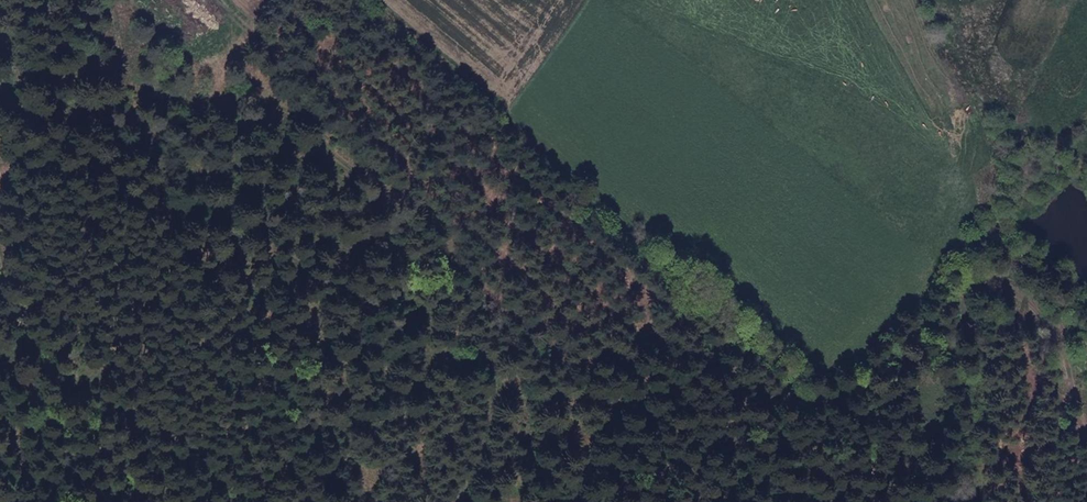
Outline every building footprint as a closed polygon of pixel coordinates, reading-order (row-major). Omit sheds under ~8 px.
[(1080,340),(1071,358),(1086,366),(1086,344),(1080,340)]
